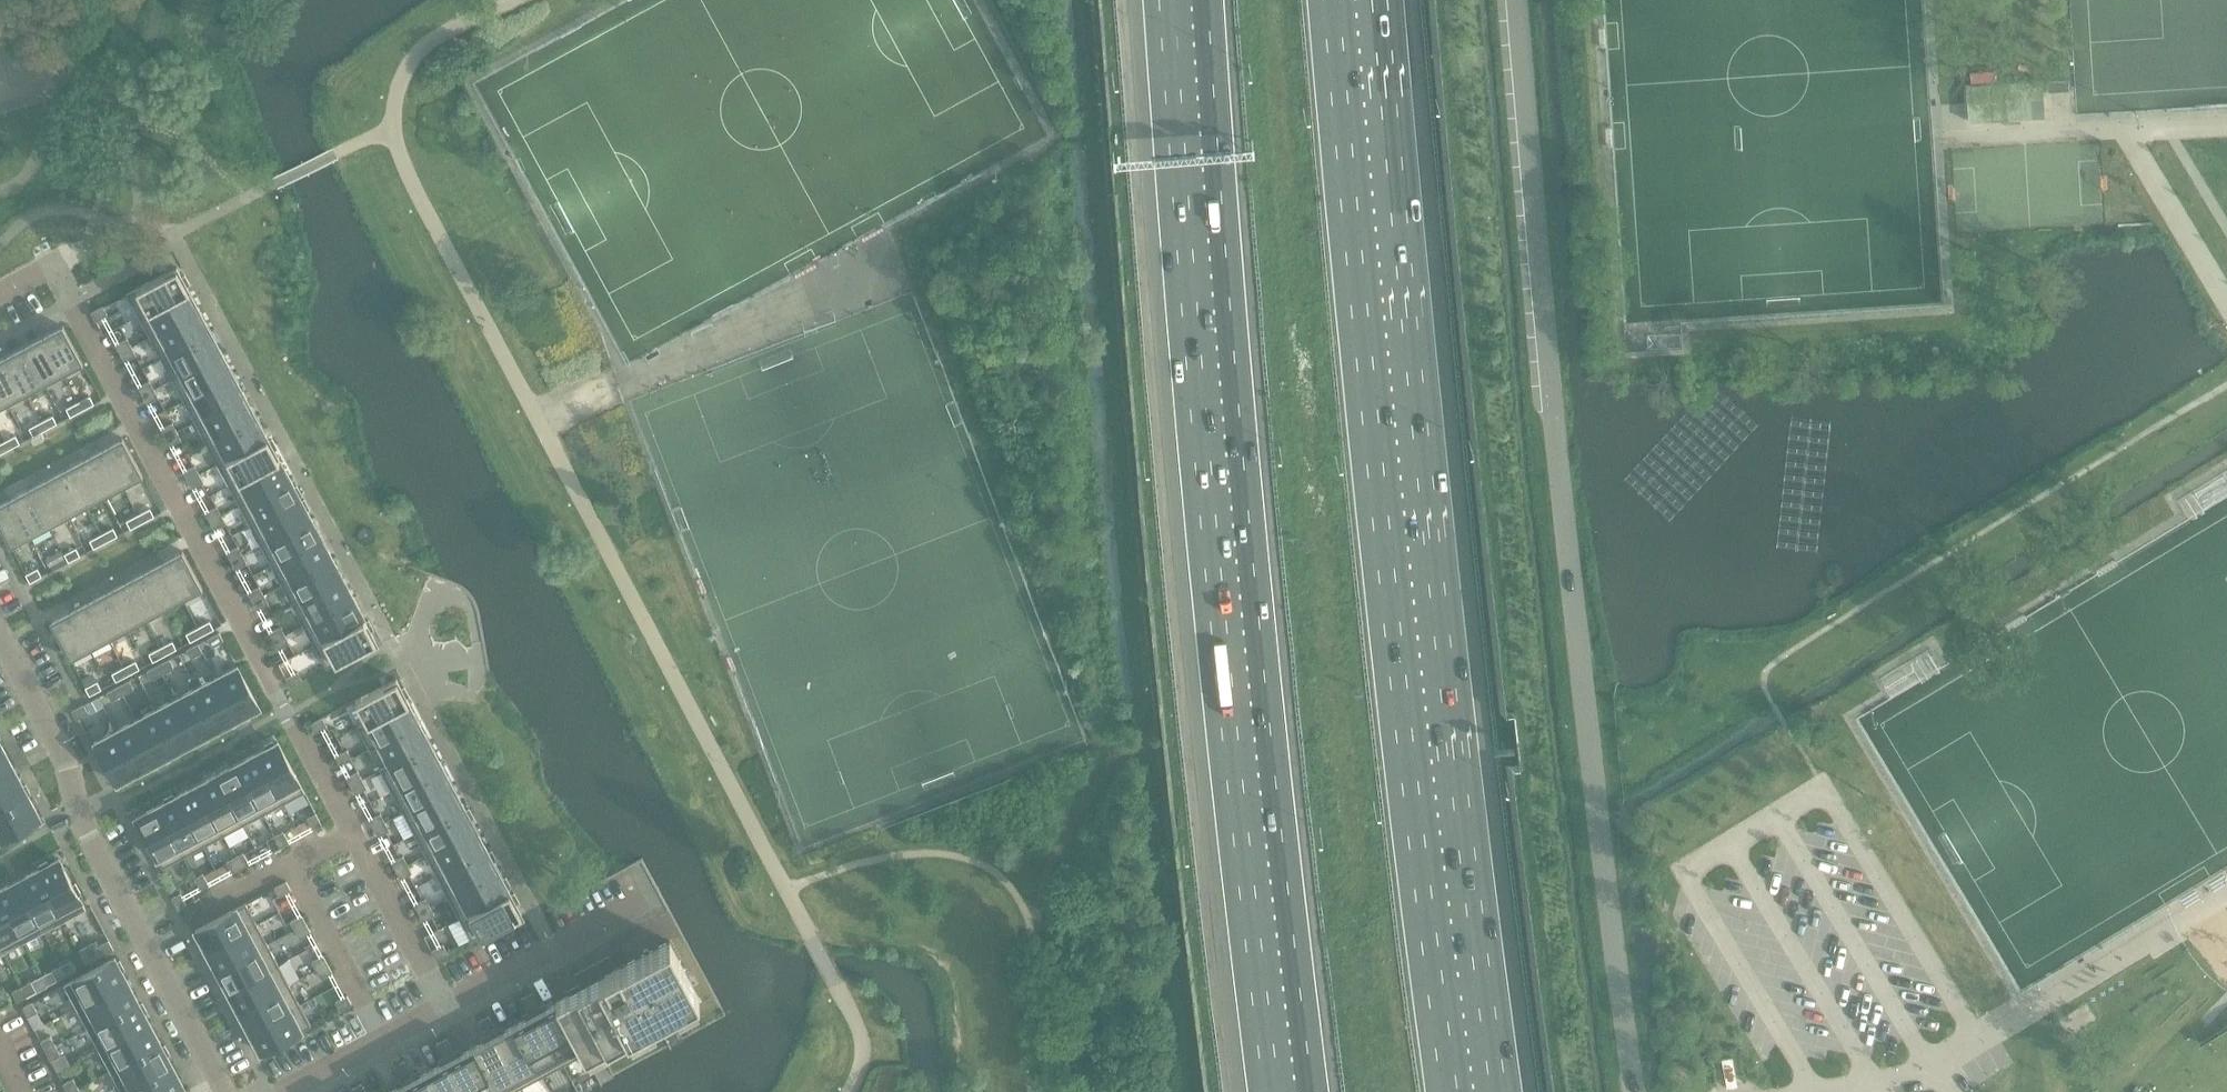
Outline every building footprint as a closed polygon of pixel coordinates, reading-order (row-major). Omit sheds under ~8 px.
[(1971,85),(1967,86),(1967,88),(1969,122),(2045,117),(2044,93),(2043,82),(2043,81),(2029,82),(1971,85)] [(183,277),(178,267),(128,294),(139,316),(190,289),(188,286),(190,284),(186,276),(183,277)] [(201,310),(190,289),(139,316),(151,337),(201,310)] [(108,314),(104,307),(92,313),(97,321),(108,314)] [(212,332),(201,310),(151,337),(162,358),(212,332)] [(83,363),(63,325),(43,335),(64,373),(83,363)] [(223,353),(212,332),(162,358),(173,380),(223,353)] [(64,373),(43,335),(25,345),(45,383),(64,373)] [(133,347),(129,339),(117,345),(121,353),(133,347)] [(45,383),(25,345),(6,355),(26,393),(45,383)] [(137,354),(133,347),(121,353),(125,361),(137,354)] [(235,374),(223,353),(173,380),(185,401),(235,374)] [(6,355),(0,358),(0,388),(8,403),(26,393),(6,355)] [(246,395),(235,374),(185,401),(196,422),(246,395)] [(156,389),(152,381),(140,388),(144,395),(156,389)] [(160,397),(156,389),(144,395),(148,403),(160,397)] [(257,416),(246,395),(196,422),(207,443),(257,416)] [(95,404),(91,396),(79,402),(83,410),(95,404)] [(83,410),(79,402),(67,409),(71,416),(83,410)] [(58,423),(54,416),(42,422),(46,430),(58,423)] [(269,437),(257,416),(207,443),(218,464),(269,437)] [(46,430),(42,422),(30,428),(34,436),(46,430)] [(178,432),(174,424),(162,430),(167,438),(178,432)] [(182,439),(178,432),(167,438),(171,445),(182,439)] [(21,443),(17,435),(5,442),(9,450),(21,443)] [(271,441),(269,437),(218,464),(230,485),(280,459),(275,450),(278,448),(273,440),(271,441)] [(123,438),(104,448),(124,486),(143,476),(123,438)] [(5,442),(0,444),(0,454),(9,450),(5,442)] [(104,448),(85,458),(105,496),(124,486),(104,448)] [(66,468),(86,506),(105,496),(85,458),(66,468)] [(291,479),(280,459),(230,485),(240,505),(291,479)] [(201,474),(197,466),(185,472),(189,480),(201,474)] [(66,468),(48,478),(68,516),(86,506),(66,468)] [(205,481),(201,474),(189,480),(193,488),(205,481)] [(68,516),(48,478),(29,488),(49,526),(68,516)] [(295,488),(291,479),(240,505),(251,525),(301,499),(300,496),(302,495),(298,486),(295,488)] [(29,488),(10,498),(31,536),(49,526),(29,488)] [(31,536),(10,498),(0,503),(0,525),(11,546),(31,536)] [(303,502),(301,499),(251,525),(262,545),(312,519),(307,510),(310,509),(305,500),(303,502)] [(223,515),(219,507),(207,514),(211,521),(223,515)] [(155,516),(151,508),(139,515),(143,523),(155,516)] [(143,523),(139,515),(127,521),(131,529),(143,523)] [(227,523),(223,515),(211,521),(215,529),(227,523)] [(323,539),(312,519),(262,545),(272,565),(323,539)] [(118,536),(114,528),(102,534),(107,542),(118,536)] [(107,542),(102,534),(91,540),(95,548),(107,542)] [(333,559),(323,539),(272,565),(283,585),(333,559)] [(244,555),(240,547),(228,554),(232,561),(244,555)] [(81,556),(77,548),(65,554),(70,562),(81,556)] [(67,558),(62,550),(46,558),(51,567),(67,558)] [(183,551),(164,561),(184,599),(203,589),(183,551)] [(248,563),(244,555),(232,561),(236,569),(248,563)] [(344,579),(333,559),(283,585),(294,605),(344,579)] [(164,561),(145,571),(165,609),(184,599),(164,561)] [(43,576),(39,568),(27,575),(31,582),(43,576)] [(165,609),(145,571),(126,581),(146,619),(165,609)] [(355,599),(344,579),(294,605),(304,625),(355,599)] [(126,581),(108,591),(128,629),(146,619),(126,581)] [(265,595),(261,587),(250,594),(254,601),(265,595)] [(128,629),(108,591),(89,601),(109,639),(128,629)] [(270,603),(265,595),(254,601),(258,609),(270,603)] [(365,619),(355,599),(304,625),(315,645),(365,619)] [(89,601),(70,611),(90,648),(109,639),(89,601)] [(70,659),(90,648),(70,611),(50,621),(70,659)] [(367,622),(365,619),(315,645),(327,668),(377,641),(372,631),(374,629),(370,621),(367,622)] [(215,629),(211,621),(199,627),(203,635),(215,629)] [(203,635),(199,627),(187,634),(192,641),(203,635)] [(287,635),(283,627),(271,634),(275,641),(287,635)] [(220,633),(209,639),(213,647),(225,641),(220,633)] [(291,643),(287,635),(275,641),(279,649),(291,643)] [(178,649),(174,641),(162,647),(166,655),(178,649)] [(199,644),(188,650),(192,658),(203,652),(199,644)] [(166,655),(162,647),(150,654),(154,661),(166,655)] [(170,659),(159,665),(163,673),(175,667),(170,659)] [(141,669),(137,661),(125,667),(129,675),(141,669)] [(163,673),(159,665),(148,671),(152,679),(163,673)] [(260,707),(238,666),(217,678),(239,718),(260,707)] [(129,675),(125,667),(113,673),(117,681),(129,675)] [(303,680),(299,672),(287,679),(292,686),(303,680)] [(217,678),(197,688),(219,729),(239,718),(217,678)] [(403,689),(397,679),(357,700),(368,722),(359,727),(359,728),(409,701),(407,697),(410,696),(405,687),(403,689)] [(103,689),(98,681),(86,687),(91,695),(103,689)] [(135,689),(130,681),(119,687),(123,695),(135,689)] [(123,695),(119,687),(108,692),(112,701),(123,695)] [(197,688),(177,699),(199,740),(219,729),(197,688)] [(158,709),(157,710),(179,750),(181,749),(183,752),(192,747),(190,744),(199,740),(177,699),(158,709)] [(420,722),(409,701),(359,728),(370,749),(420,722)] [(89,713),(85,705),(73,711),(78,719),(89,713)] [(157,710),(137,720),(159,761),(179,750),(157,710)] [(328,726),(324,718),(312,724),(316,732),(328,726)] [(137,720),(117,731),(139,772),(159,761),(137,720)] [(432,743),(420,722),(370,749),(371,750),(380,745),(390,764),(381,769),(382,770),(432,743)] [(104,756),(118,783),(139,772),(117,731),(96,742),(99,747),(97,748),(101,757),(104,756)] [(9,757),(0,741),(0,762),(9,757)] [(305,792),(278,742),(275,744),(274,742),(265,746),(266,749),(257,753),(284,803),(305,792)] [(443,764),(432,743),(382,770),(393,791),(443,764)] [(353,758),(349,751),(337,757),(341,765),(353,758)] [(284,803),(257,753),(237,764),(264,814),(284,803)] [(0,762),(0,788),(19,777),(9,757),(0,762)] [(264,814),(237,764),(217,775),(244,825),(264,814)] [(454,786),(443,764),(393,791),(404,812),(454,786)] [(364,780),(360,772),(348,778),(352,786),(364,780)] [(244,825),(217,775),(197,785),(224,835),(244,825)] [(0,788),(0,813),(30,797),(29,795),(31,793),(27,785),(24,786),(19,777),(0,788)] [(356,794),(368,787),(364,780),(352,786),(356,794)] [(224,835),(197,785),(177,796),(204,846),(224,835)] [(466,807),(454,786),(404,812),(415,834),(466,807)] [(204,846),(177,796),(175,797),(174,795),(165,799),(166,802),(158,807),(184,857),(204,846)] [(30,797),(0,813),(0,840),(5,837),(6,840),(16,835),(14,832),(41,818),(31,799),(30,797)] [(184,857),(158,807),(136,818),(151,845),(149,847),(153,855),(156,854),(163,868),(184,857)] [(467,810),(466,807),(415,834),(427,855),(477,828),(472,819),(475,818),(470,809),(467,810)] [(317,813),(309,818),(315,829),(323,825),(317,813)] [(387,822),(383,814),(371,821),(375,828),(387,822)] [(379,836),(391,830),(387,822),(375,828),(379,836)] [(488,849),(477,828),(427,855),(438,876),(488,849)] [(283,831),(276,835),(282,847),(290,843),(283,831)] [(276,835),(268,839),(274,851),(282,847),(276,835)] [(490,853),(488,849),(438,876),(449,897),(499,870),(495,861),(497,860),(493,851),(490,853)] [(243,853),(236,857),(242,868),(250,864),(243,853)] [(236,857),(228,861),(234,872),(242,868),(236,857)] [(409,864),(405,857),(393,863),(397,871),(409,864)] [(50,864),(48,862),(40,866),(41,869),(38,871),(65,921),(87,910),(79,895),(82,894),(77,884),(74,886),(60,859),(50,864)] [(409,864),(397,871),(401,878),(413,872),(409,864)] [(504,880),(499,870),(449,897),(461,918),(511,892),(509,888),(511,887),(507,878),(504,880)] [(38,871),(18,881),(45,932),(65,921),(38,871)] [(204,874),(196,878),(202,890),(210,886),(204,874)] [(0,891),(0,896),(25,943),(45,932),(18,881),(0,891)] [(291,890),(287,882),(275,889),(280,896),(291,890)] [(513,895),(511,892),(461,918),(472,940),(522,914),(517,904),(520,902),(515,894),(513,895)] [(181,894),(173,898),(179,909),(187,905),(181,894)] [(5,953),(25,943),(0,896),(0,944),(5,953)] [(432,907),(428,899),(416,905),(420,913),(432,907)] [(258,925),(247,904),(196,930),(198,934),(196,935),(200,944),(203,942),(208,951),(258,925)] [(424,921),(436,914),(432,907),(420,913),(424,921)] [(307,924),(303,916),(291,923),(296,930),(307,924)] [(312,932),(307,924),(296,930),(300,938),(312,932)] [(218,971),(269,945),(258,925),(208,951),(218,971)] [(109,941),(100,945),(105,955),(115,950),(109,941)] [(589,985),(557,1002),(557,1003),(584,1054),(586,1057),(699,997),(670,942),(621,968),(620,966),(613,970),(608,959),(583,972),(589,985)] [(229,991),(279,965),(269,945),(218,971),(229,991)] [(449,953),(445,945),(433,952),(437,959),(449,953)] [(329,964),(325,956),(313,963),(317,970),(329,964)] [(116,958),(65,985),(77,1007),(128,980),(123,971),(125,970),(121,961),(118,963),(116,958)] [(72,960),(63,965),(68,975),(77,970),(72,960)] [(333,972),(329,964),(317,970),(321,978),(333,972)] [(63,965),(53,970),(58,980),(68,975),(63,965)] [(240,1011),(290,985),(279,965),(229,991),(240,1011)] [(128,980),(77,1007),(88,1029),(139,1002),(128,980)] [(32,982),(23,987),(28,996),(37,991),(32,982)] [(250,1031),(301,1005),(290,985),(240,1011),(250,1031)] [(23,987),(13,992),(18,1001),(28,996),(23,987)] [(531,993),(521,998),(526,1006),(535,1001),(531,993)] [(352,1004),(348,996),(336,1003),(340,1011),(352,1004)] [(535,1001),(526,1006),(531,1017),(536,1014),(541,1012),(535,1001)] [(139,1002),(88,1029),(100,1050),(150,1023),(145,1013),(148,1012),(143,1003),(141,1005),(139,1002)] [(33,1003),(25,1008),(29,1016),(38,1012),(33,1003)] [(541,1012),(536,1014),(563,1065),(584,1054),(557,1003),(541,1012)] [(261,1052),(312,1026),(301,1005),(250,1031),(255,1040),(252,1042),(257,1050),(260,1049),(261,1052)] [(531,1017),(515,1026),(542,1076),(563,1065),(536,1014),(531,1017)] [(488,1016),(479,1021),(483,1029),(493,1024),(488,1016)] [(150,1023),(100,1050),(111,1071),(162,1044),(150,1023)] [(493,1024),(483,1029),(489,1039),(494,1037),(498,1034),(493,1024)] [(498,1034),(494,1037),(521,1088),(542,1076),(515,1026),(498,1034)] [(51,1037),(43,1042),(47,1050),(56,1046),(51,1037)] [(472,1048),(496,1091),(512,1091),(521,1088),(494,1037),(489,1039),(472,1048)] [(446,1038),(437,1043),(441,1052),(450,1047),(446,1038)] [(111,1071),(122,1091),(123,1091),(173,1065),(168,1056),(171,1054),(166,1046),(163,1047),(162,1044),(111,1071)] [(56,1047),(48,1051),(52,1060),(61,1055),(56,1047)] [(450,1047),(441,1052),(447,1062),(451,1060),(456,1057),(450,1047)] [(451,1060),(469,1091),(496,1091),(472,1048),(456,1057),(451,1060)] [(430,1071),(441,1091),(469,1091),(451,1060),(447,1062),(430,1071)] [(404,1061),(394,1066),(399,1074),(408,1069),(404,1061)] [(123,1091),(175,1091),(185,1087),(173,1065),(123,1091)] [(408,1069),(399,1074),(404,1085),(409,1082),(414,1080),(408,1069)] [(409,1082),(414,1091),(441,1091),(430,1071),(414,1080),(409,1082)] [(65,1084),(70,1091),(71,1091),(78,1088),(74,1079),(65,1084)] [(390,1091),(414,1091),(409,1082),(404,1085),(390,1091)] [(352,1089),(354,1091),(365,1091),(366,1091),(361,1084),(352,1089)]
